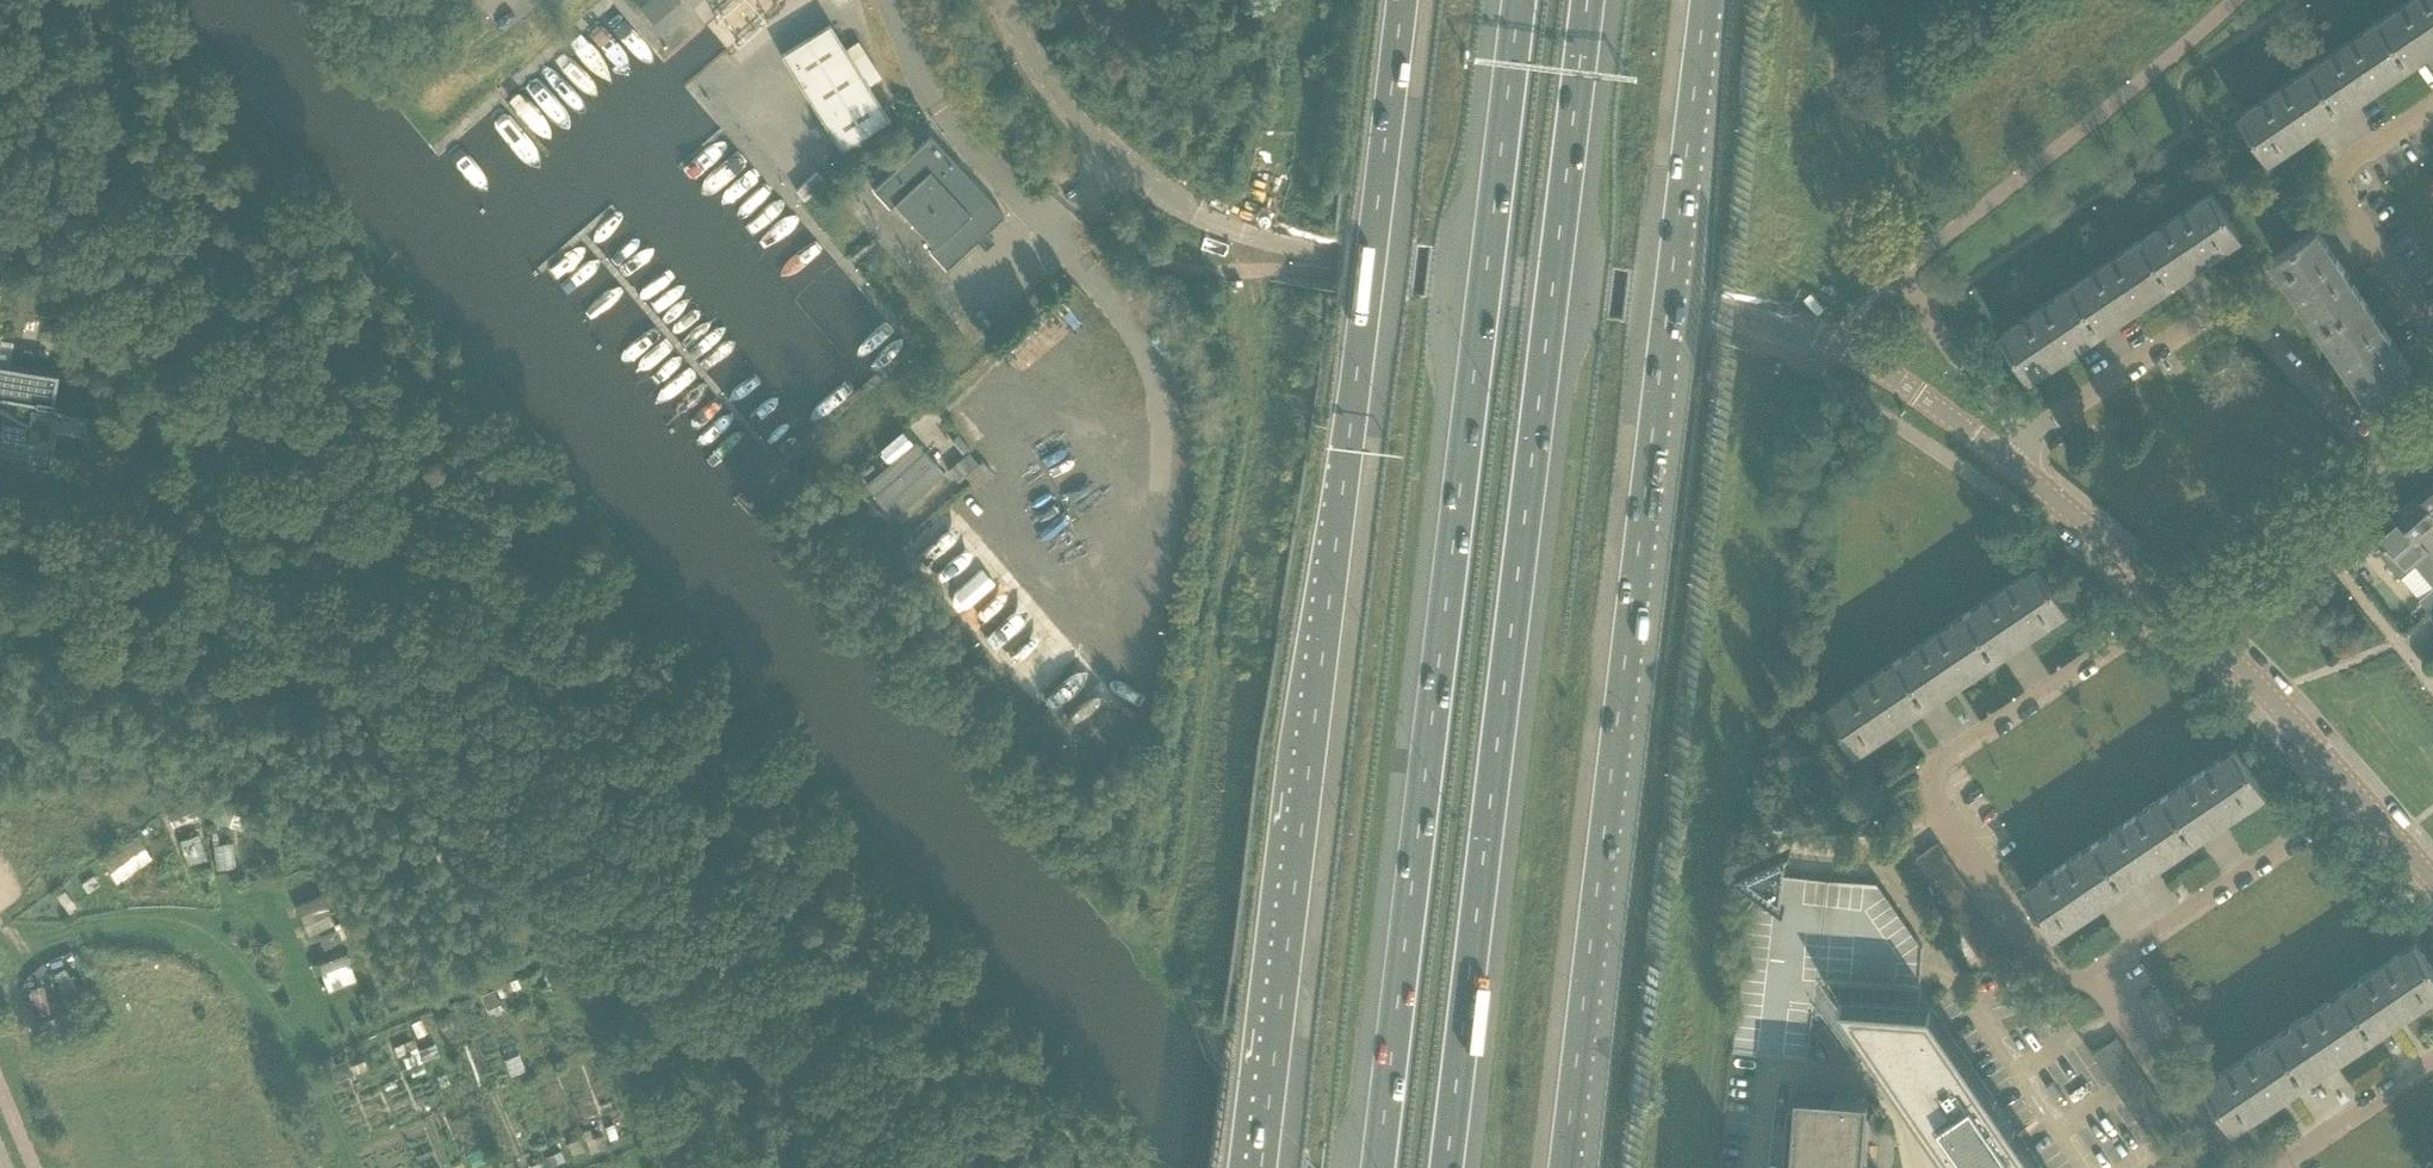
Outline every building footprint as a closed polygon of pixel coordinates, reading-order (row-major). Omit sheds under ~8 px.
[(640,9),(641,10),(643,12),(648,17),(651,21),(653,24),(679,1),(680,1),(679,0),(650,0),(640,9)] [(2381,20),(2410,63),(2432,47),(2432,0),(2410,0),(2381,20)] [(2381,20),(2311,67),(2340,110),(2410,63),(2381,20)] [(781,55),(840,150),(889,120),(830,25),(781,55)] [(2340,110),(2311,67),(2241,114),(2270,157),(2340,110)] [(1004,216),(936,143),(930,136),(873,189),(889,207),(894,203),(934,246),(929,250),(946,269),(1004,216)] [(2211,191),(2141,238),(2170,281),(2240,233),(2211,191)] [(2275,256),(2323,326),(2365,298),(2318,227),(2275,256)] [(2141,238),(2071,285),(2100,328),(2170,281),(2141,238)] [(2100,328),(2071,285),(2001,333),(2030,375),(2100,328)] [(2365,298),(2323,326),(2370,396),(2413,368),(2365,298)] [(31,404),(54,408),(59,373),(58,373),(57,373),(10,365),(13,342),(0,340),(0,399),(31,404)] [(50,468),(52,449),(53,448),(55,434),(83,438),(85,439),(86,439),(89,418),(58,413),(31,409),(30,413),(29,417),(29,422),(0,407),(0,461),(50,468)] [(875,493),(894,516),(941,475),(922,453),(875,493)] [(949,471),(957,480),(977,463),(970,453),(949,471)] [(965,476),(977,489),(993,474),(982,461),(965,476)] [(2418,495),(2432,512),(2432,483),(2418,495)] [(2396,513),(2417,538),(2432,524),(2432,512),(2418,495),(2396,513)] [(2372,531),(2383,544),(2378,549),(2376,550),(2389,565),(2400,578),(2415,565),(2432,586),(2432,555),(2417,538),(2396,513),(2375,531),(2374,530),(2372,531)] [(2037,564),(1967,611),(1996,653),(2066,606),(2037,564)] [(2430,589),(2422,597),(2419,600),(2432,614),(2432,613),(2432,587),(2430,589)] [(1967,611),(1897,659),(1926,701),(1996,653),(1967,611)] [(1057,638),(1019,686),(1039,702),(1041,699),(1066,719),(1102,674),(1057,638)] [(1926,701),(1897,659),(1827,706),(1856,748),(1926,701)] [(2235,747),(2165,794),(2193,837),(2263,790),(2235,747)] [(2165,794),(2095,842),(2124,884),(2193,837),(2165,794)] [(180,838),(187,863),(205,858),(199,834),(180,838)] [(104,853),(115,879),(155,862),(144,835),(104,853)] [(234,841),(215,844),(219,868),(238,865),(234,841)] [(2095,842),(2025,889),(2054,931),(2124,884),(2095,842)] [(1913,859),(1921,871),(1945,855),(1937,843),(1913,859)] [(1921,871),(1929,883),(1953,867),(1945,855),(1921,871)] [(1929,883),(1937,895),(1961,879),(1953,867),(1929,883)] [(1937,895),(1945,907),(1969,891),(1961,879),(1937,895)] [(1945,907),(1953,919),(1977,903),(1969,891),(1945,907)] [(303,903),(311,928),(336,920),(327,895),(303,903)] [(1953,919),(1962,931),(1985,915),(1977,903),(1953,919)] [(1962,931),(1970,943),(1993,927),(1985,915),(1962,931)] [(1970,943),(1978,955),(2001,940),(1993,927),(1970,943)] [(2001,940),(1978,955),(1986,967),(2010,952),(2001,940)] [(2345,988),(2374,1030),(2407,1008),(2432,991),(2432,967),(2415,941),(2345,988)] [(322,961),(333,989),(362,977),(350,950),(322,961)] [(2315,1008),(2275,1036),(2303,1078),(2374,1030),(2345,988),(2315,1008)] [(1945,1159),(1952,1167),(2040,1167),(2019,1137),(2015,1131),(1931,1010),(1838,1003),(1945,1159)] [(2275,1036),(2205,1083),(2233,1125),(2303,1078),(2275,1036)] [(2093,1054),(2101,1066),(2125,1050),(2116,1038),(2093,1054)] [(2101,1066),(2109,1078),(2133,1062),(2125,1050),(2101,1066)] [(2109,1078),(2117,1090),(2141,1074),(2133,1062),(2109,1078)] [(2117,1090),(2125,1102),(2149,1086),(2141,1074),(2117,1090)] [(2125,1102),(2133,1114),(2157,1098),(2149,1086),(2125,1102)] [(1868,1114),(1871,1114),(1871,1112),(1868,1111),(1869,1094),(1866,1094),(1864,1113),(1858,1113),(1860,1094),(1835,1092),(1796,1089),(1795,1110),(1790,1109),(1785,1167),(1864,1167),(1868,1114)] [(2133,1114),(2141,1126),(2165,1110),(2157,1098),(2133,1114)] [(2181,1134),(2157,1150),(2166,1162),(2189,1146),(2181,1134)]
